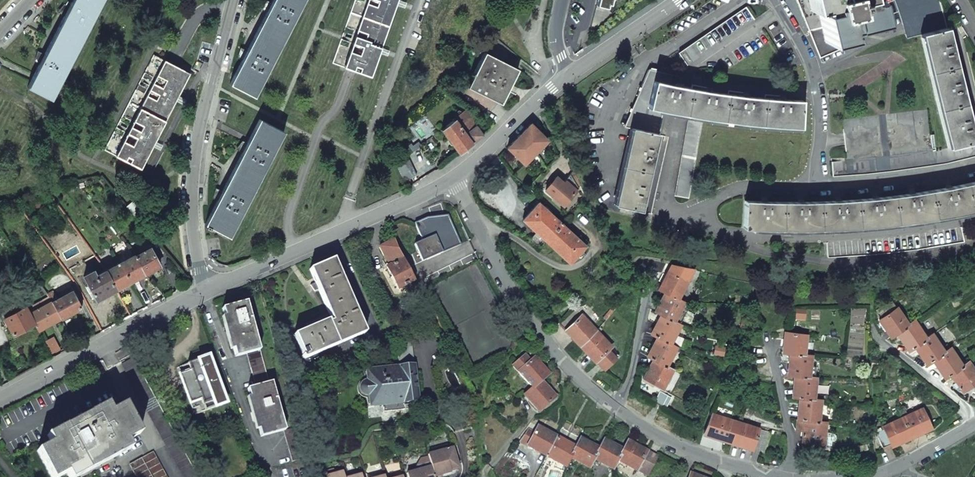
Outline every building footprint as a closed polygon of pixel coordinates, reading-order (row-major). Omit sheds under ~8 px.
[(51,100),(103,0),(72,0),(68,8),(64,5),(59,12),(65,14),(43,56),(38,53),(35,61),(40,63),(27,88),(51,100)] [(254,97),(304,0),(273,0),(271,4),(267,2),(262,8),(268,11),(246,53),(240,50),(238,57),(242,60),(231,85),(254,97)] [(343,67),(353,71),(370,77),(380,50),(397,3),(398,0),(367,0),(343,67)] [(596,6),(607,8),(615,0),(597,0),(596,6)] [(819,58),(851,45),(849,37),(825,43),(817,9),(809,11),(807,0),(796,0),(819,58)] [(809,11),(817,9),(825,43),(849,37),(847,30),(881,22),(876,0),(807,0),(809,11)] [(900,16),(905,34),(906,39),(921,35),(948,29),(943,11),(939,0),(894,0),(900,16)] [(679,53),(687,66),(754,20),(746,8),(679,53)] [(921,35),(948,148),(974,141),(971,126),(948,29),(921,35)] [(104,150),(140,169),(190,74),(153,55),(104,150)] [(488,55),(470,89),(503,105),(511,92),(521,71),(488,55)] [(649,70),(624,127),(631,128),(658,134),(659,135),(665,112),(647,108),(654,81),(669,84),(672,75),(649,70)] [(654,81),(647,108),(665,112),(689,116),(702,119),(726,122),(749,125),(776,127),(800,128),(801,101),(780,100),(743,96),(706,91),(669,84),(654,81)] [(891,157),(932,151),(930,134),(927,109),(842,119),(847,161),(865,160),(891,157)] [(453,121),(441,130),(459,154),(483,136),(464,111),(461,113),(458,111),(454,114),(455,118),(452,120),(453,121)] [(689,116),(674,196),(688,198),(702,119),(689,116)] [(210,227),(229,237),(239,217),(283,132),(259,120),(247,144),(243,142),(237,148),(243,151),(221,193),(216,190),(213,198),(218,200),(205,225),(206,225),(205,227),(209,229),(210,227)] [(528,127),(519,136),(536,153),(548,141),(536,129),(531,124),(528,127)] [(631,128),(614,204),(640,210),(658,134),(631,128)] [(519,136),(517,139),(533,155),(536,153),(519,136)] [(517,139),(507,148),(524,165),(533,155),(517,139)] [(832,176),(859,174),(892,171),(945,163),(974,156),(974,142),(974,141),(948,148),(932,151),(891,157),(865,160),(847,161),(831,162),(832,176)] [(416,175),(409,159),(396,167),(403,183),(405,182),(409,179),(416,175)] [(545,190),(563,206),(578,189),(570,175),(563,183),(556,178),(545,190)] [(742,228),(759,229),(773,230),(804,230),(838,229),(866,227),(898,223),(924,220),(948,216),(968,212),(974,210),(974,182),(962,185),(949,188),(922,192),(889,197),(858,200),(819,202),(774,202),(744,201),(742,228)] [(127,206),(136,217),(146,210),(136,198),(127,206)] [(545,241),(561,224),(538,203),(523,220),(545,241)] [(414,223),(422,241),(414,244),(422,262),(461,245),(448,215),(446,215),(426,217),(418,221),(414,223)] [(561,224),(545,241),(557,252),(569,263),(584,246),(561,224)] [(386,268),(397,290),(414,281),(396,249),(394,240),(378,248),(388,266),(386,268)] [(150,248),(135,257),(144,274),(159,266),(150,248)] [(134,256),(120,263),(130,282),(144,274),(135,257),(134,256)] [(304,359),(365,333),(334,259),(309,270),(315,283),(313,284),(310,286),(314,292),(318,290),(328,314),(325,315),(306,324),(307,326),(308,329),(294,335),(303,356),(301,357),(302,359),(304,358),(304,359)] [(120,263),(106,271),(116,290),(130,282),(120,263)] [(93,271),(83,277),(96,300),(116,290),(106,271),(96,276),(93,271)] [(668,271),(658,289),(665,293),(654,312),(661,315),(651,334),(657,338),(647,356),(653,360),(643,379),(661,389),(672,370),(666,366),(676,347),(670,344),(680,325),(674,321),(684,302),(677,299),(687,282),(668,271)] [(53,291),(47,294),(52,302),(61,319),(81,308),(72,291),(57,299),(53,291)] [(33,324),(38,331),(39,330),(61,319),(52,302),(47,294),(25,306),(24,306),(33,324)] [(25,306),(19,296),(9,301),(12,306),(0,312),(13,335),(33,324),(24,306),(25,306)] [(222,309),(235,357),(246,354),(259,350),(246,302),(222,309)] [(878,320),(890,337),(896,333),(908,351),(914,347),(926,365),(933,360),(944,378),(951,374),(963,392),(974,384),(974,373),(973,370),(968,362),(962,366),(950,348),(944,352),(931,334),(925,338),(913,321),(907,325),(896,308),(878,320)] [(619,355),(574,309),(559,323),(604,370),(619,355)] [(505,319),(500,322),(506,331),(511,329),(505,319)] [(800,398),(797,419),(796,430),(803,431),(802,442),(823,444),(824,433),(825,422),(818,421),(821,400),(813,399),(816,378),(808,377),(811,355),(803,354),(806,335),(785,332),(782,353),(790,354),(787,375),(795,376),(792,397),(800,398)] [(396,339),(399,365),(413,363),(411,336),(398,338),(396,339)] [(381,345),(384,352),(396,346),(393,339),(381,345)] [(246,354),(255,386),(269,383),(260,350),(259,350),(246,354)] [(512,366),(532,388),(524,395),(539,412),(555,397),(541,381),(549,375),(534,358),(530,361),(524,355),(512,366)] [(176,368),(194,415),(226,403),(208,356),(176,368)] [(369,396),(370,406),(381,405),(403,402),(417,401),(414,365),(366,371),(367,381),(365,381),(364,382),(362,383),(360,386),(359,387),(359,390),(360,392),(362,394),(363,395),(366,396),(369,396)] [(247,388),(261,437),(283,430),(285,430),(271,382),(269,383),(255,386),(247,388)] [(671,398),(660,391),(654,402),(662,407),(662,406),(665,408),(671,398)] [(403,402),(381,405),(382,413),(404,411),(403,402)] [(67,473),(68,476),(78,476),(130,449),(126,441),(140,434),(124,404),(110,412),(108,408),(91,417),(89,414),(64,427),(66,431),(49,440),(50,444),(37,451),(51,476),(60,476),(67,473)] [(922,409),(882,427),(884,430),(876,433),(882,448),(890,444),(891,446),(931,428),(922,409)] [(763,450),(768,432),(712,414),(710,413),(703,434),(752,449),(753,447),(763,450)] [(599,449),(580,439),(580,438),(575,447),(537,426),(534,432),(528,429),(521,442),(565,467),(570,458),(589,468),(594,459),(613,469),(618,460),(646,476),(656,457),(627,441),(622,450),(604,439),(599,449)] [(283,430),(292,462),(306,458),(297,427),(285,430),(283,430)] [(832,433),(824,433),(823,444),(831,445),(831,442),(832,442),(834,441),(834,440),(836,438),(835,435),(835,434),(832,433)] [(450,445),(432,449),(433,453),(451,448),(450,445)] [(433,453),(428,454),(430,464),(431,468),(434,476),(435,476),(451,473),(450,470),(458,468),(452,448),(451,448),(433,453)] [(136,476),(166,476),(152,452),(129,465),(136,476)] [(412,473),(431,468),(430,464),(411,469),(412,473)] [(431,468),(412,473),(406,474),(407,476),(434,476),(431,468)]
